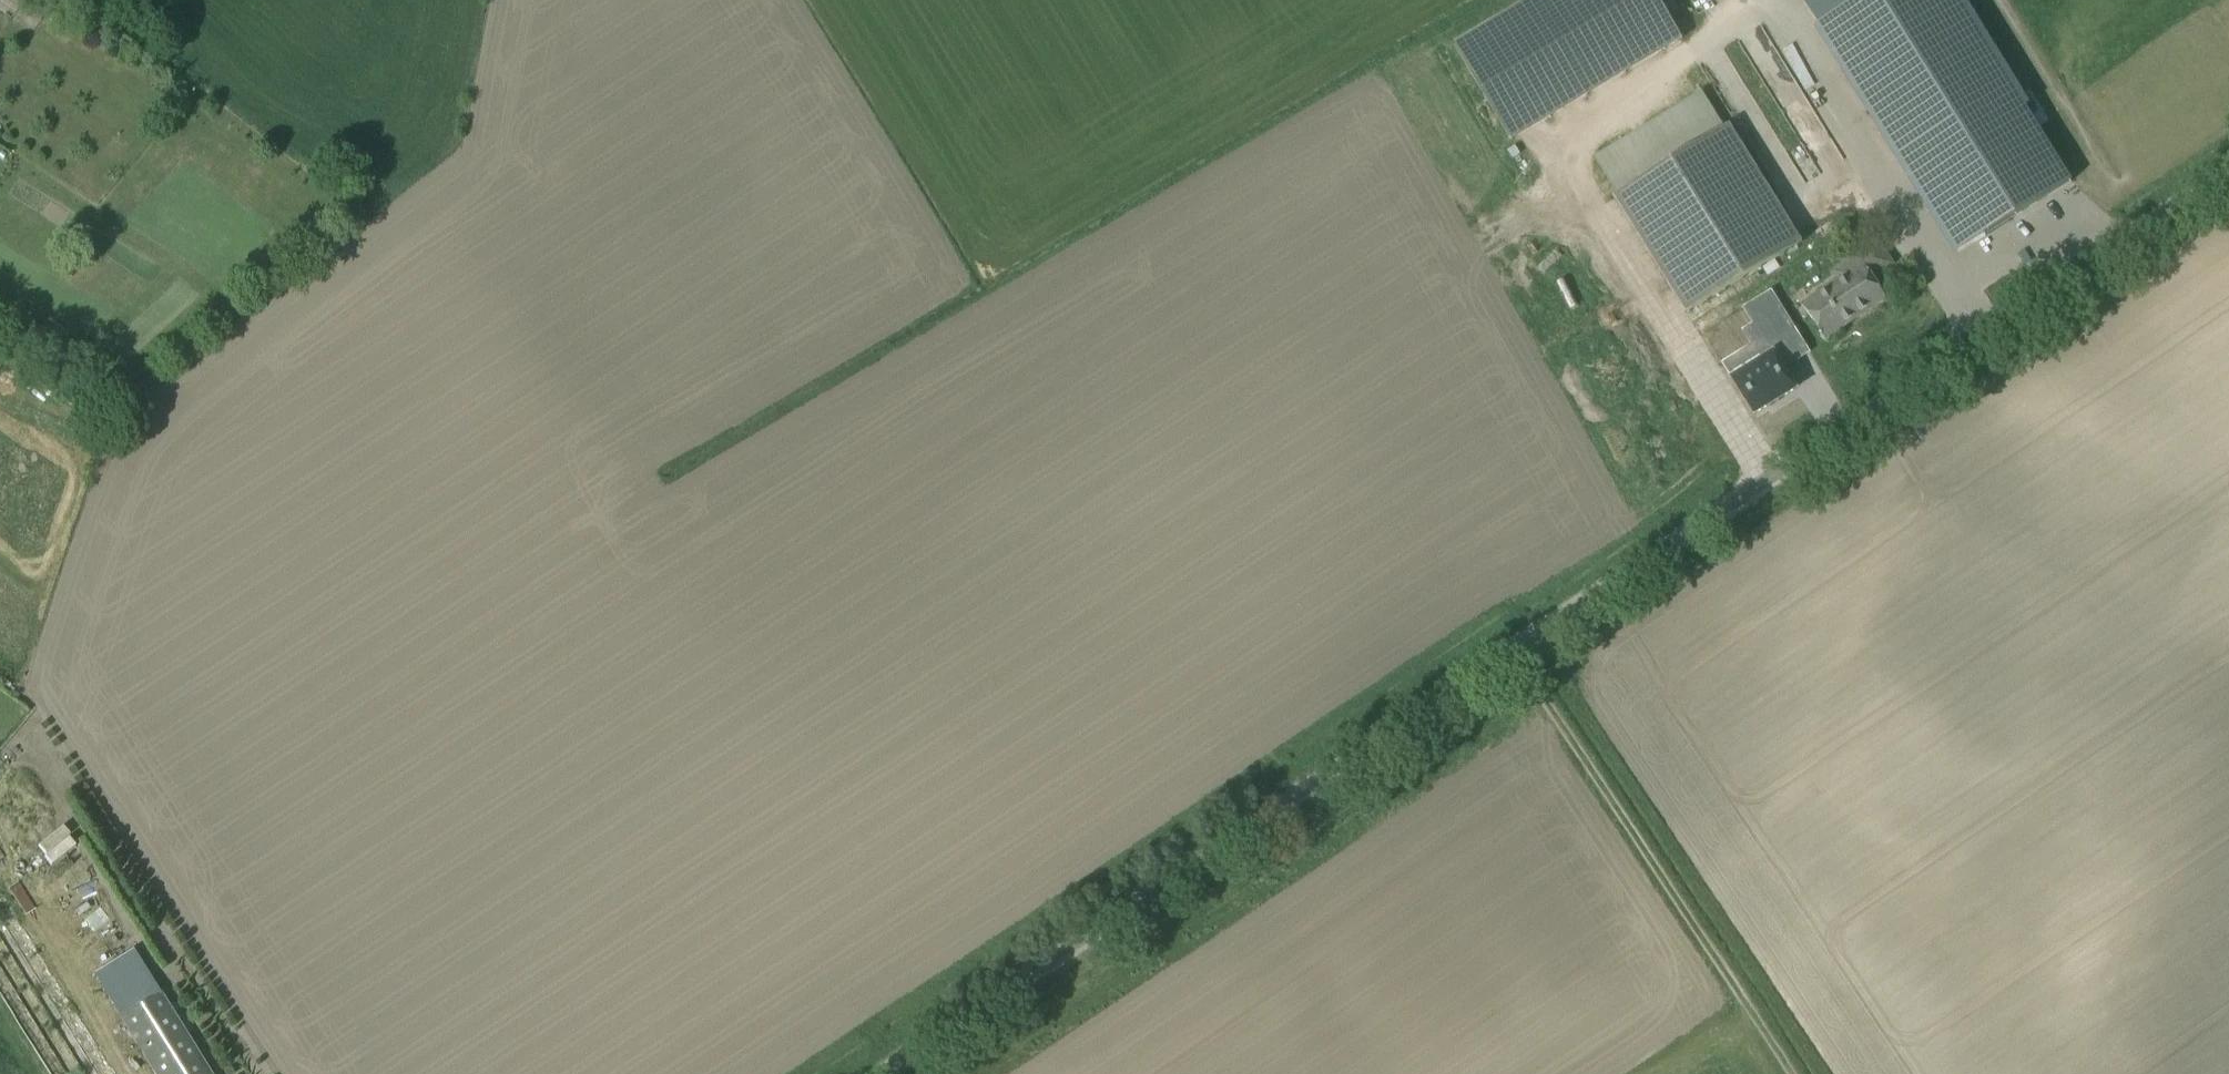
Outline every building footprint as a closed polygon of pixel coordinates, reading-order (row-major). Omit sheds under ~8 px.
[(1512,141),(1683,39),(1660,0),(1530,0),(1455,45),(1512,141)] [(1901,171),(1928,154),(1974,230),(2061,177),(1953,0),(1797,0),(1901,171)] [(1802,243),(1729,125),(1614,196),(1687,314),(1802,243)] [(1884,298),(1856,255),(1831,272),(1837,281),(1803,304),(1825,338),(1884,298)] [(1771,292),(1744,309),(1753,324),(1767,346),(1794,330),(1771,292)] [(1738,369),(1723,380),(1747,414),(1786,386),(1762,352),(1752,359),(1748,355),(1735,364),(1738,369)] [(68,824),(39,843),(52,863),(81,844),(68,824)] [(51,1073),(116,1073),(4,896),(0,898),(0,992),(51,1073)] [(161,993),(121,1017),(155,1073),(211,1073),(161,993)]
